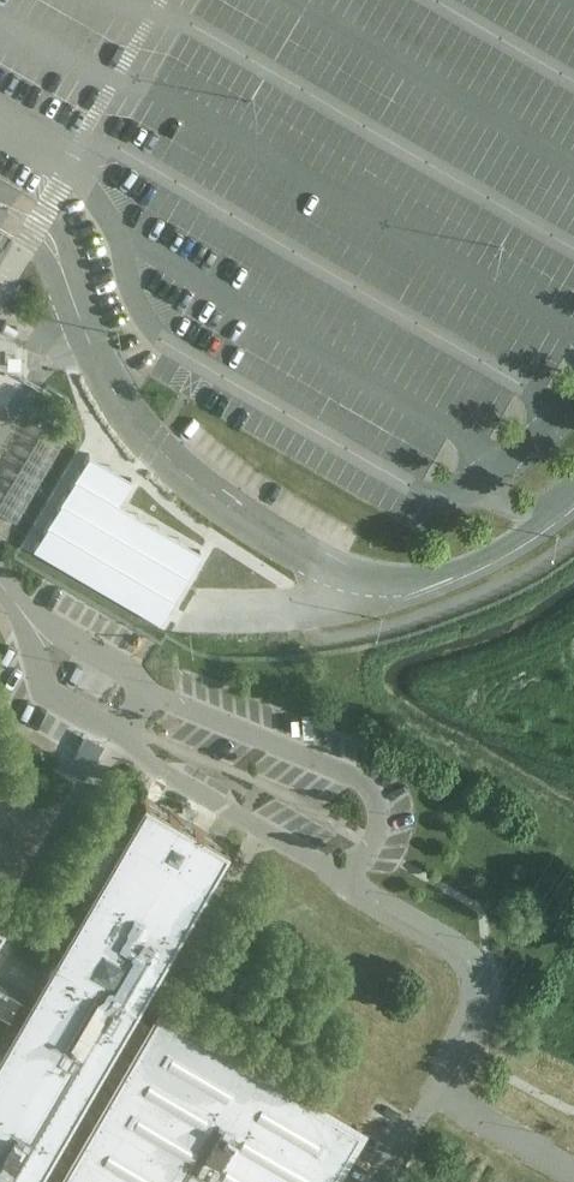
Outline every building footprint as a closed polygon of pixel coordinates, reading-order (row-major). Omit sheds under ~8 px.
[(40,999),(0,976),(0,1006),(27,1020),(0,1065),(0,1181),(348,1181),(377,1132),(152,1000),(240,849),(156,802),(134,840),(91,913),(40,999)] [(15,926),(0,917),(0,952),(15,926)]
